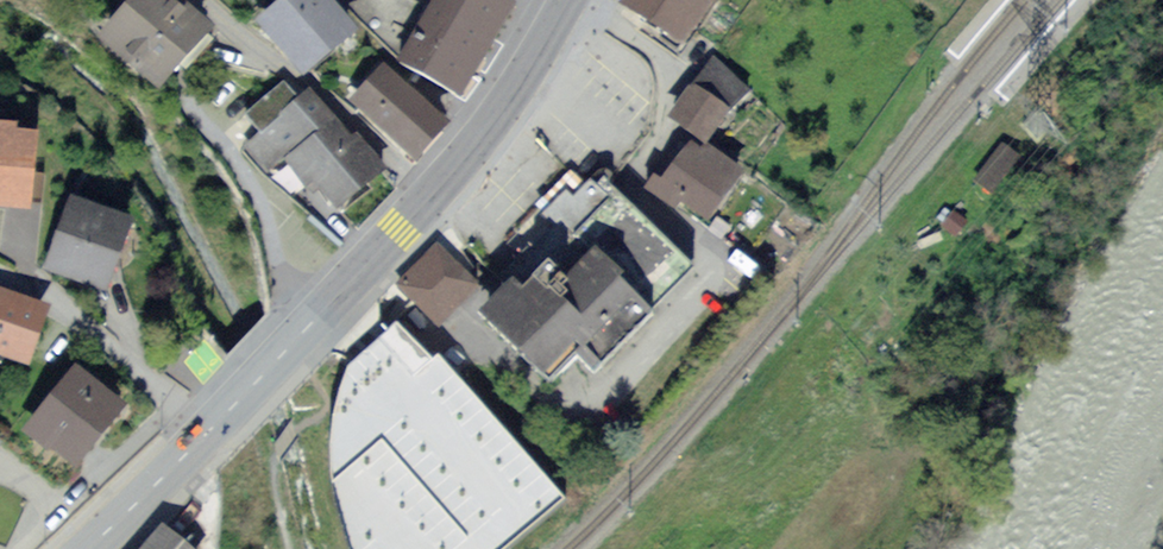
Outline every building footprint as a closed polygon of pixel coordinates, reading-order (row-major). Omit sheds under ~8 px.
[(177,0),(125,0),(94,37),(148,90),(210,29),(177,0)] [(256,14),(302,69),(350,30),(325,0),(273,0),(256,14)] [(503,0),(430,0),(393,60),(456,98),(512,6),(503,0)] [(617,2),(646,20),(637,34),(679,61),(719,0),(618,0),(617,2)] [(689,82),(664,116),(701,142),(725,108),(746,89),(712,57),(689,82)] [(448,123),(381,62),(346,100),(414,161),(448,123)] [(378,170),(306,93),(298,100),(284,84),(250,115),(265,131),(248,147),(271,171),(281,163),(304,188),(311,184),(335,210),(378,170)] [(37,128),(0,125),(0,198),(30,201),(37,128)] [(733,171),(685,141),(660,180),(651,174),(644,185),(670,211),(679,203),(703,218),(733,171)] [(605,188),(565,236),(647,312),(690,266),(605,188)] [(70,193),(47,262),(108,284),(132,212),(70,193)] [(552,224),(467,315),(532,376),(561,346),(590,372),(647,312),(565,236),(552,224)] [(397,283),(438,325),(480,284),(439,242),(397,283)] [(0,286),(0,348),(31,359),(51,305),(0,286)] [(371,345),(346,368),(332,422),(329,465),(335,504),(350,548),(508,548),(566,500),(438,353),(433,357),(397,322),(371,345)] [(122,406),(70,365),(18,431),(69,472),(122,406)] [(156,524),(135,548),(187,548),(156,524)]
